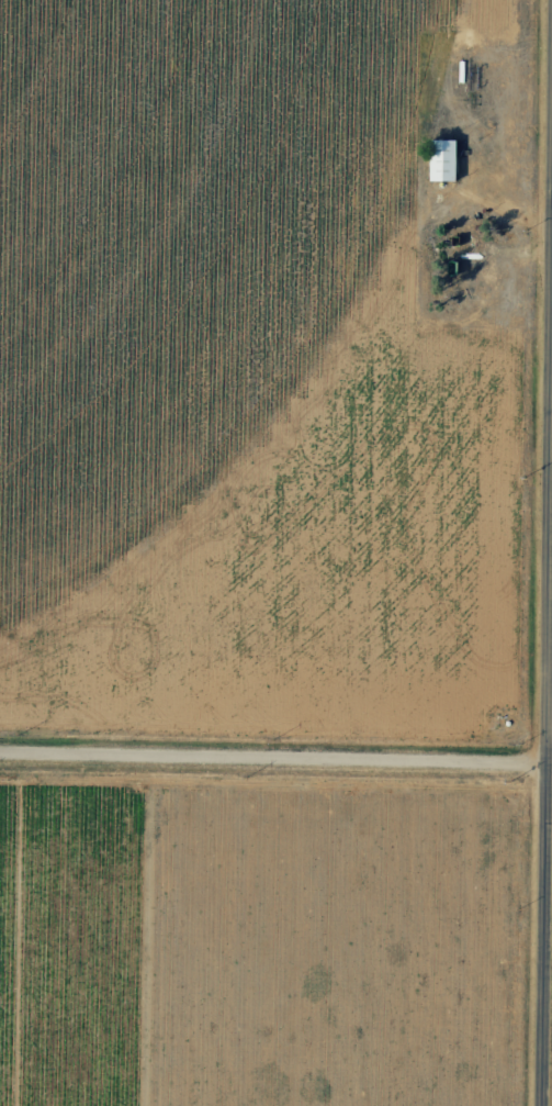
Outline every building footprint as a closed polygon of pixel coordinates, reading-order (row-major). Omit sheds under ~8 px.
[(458,140),(432,139),(432,180),(457,181),(458,140)]
